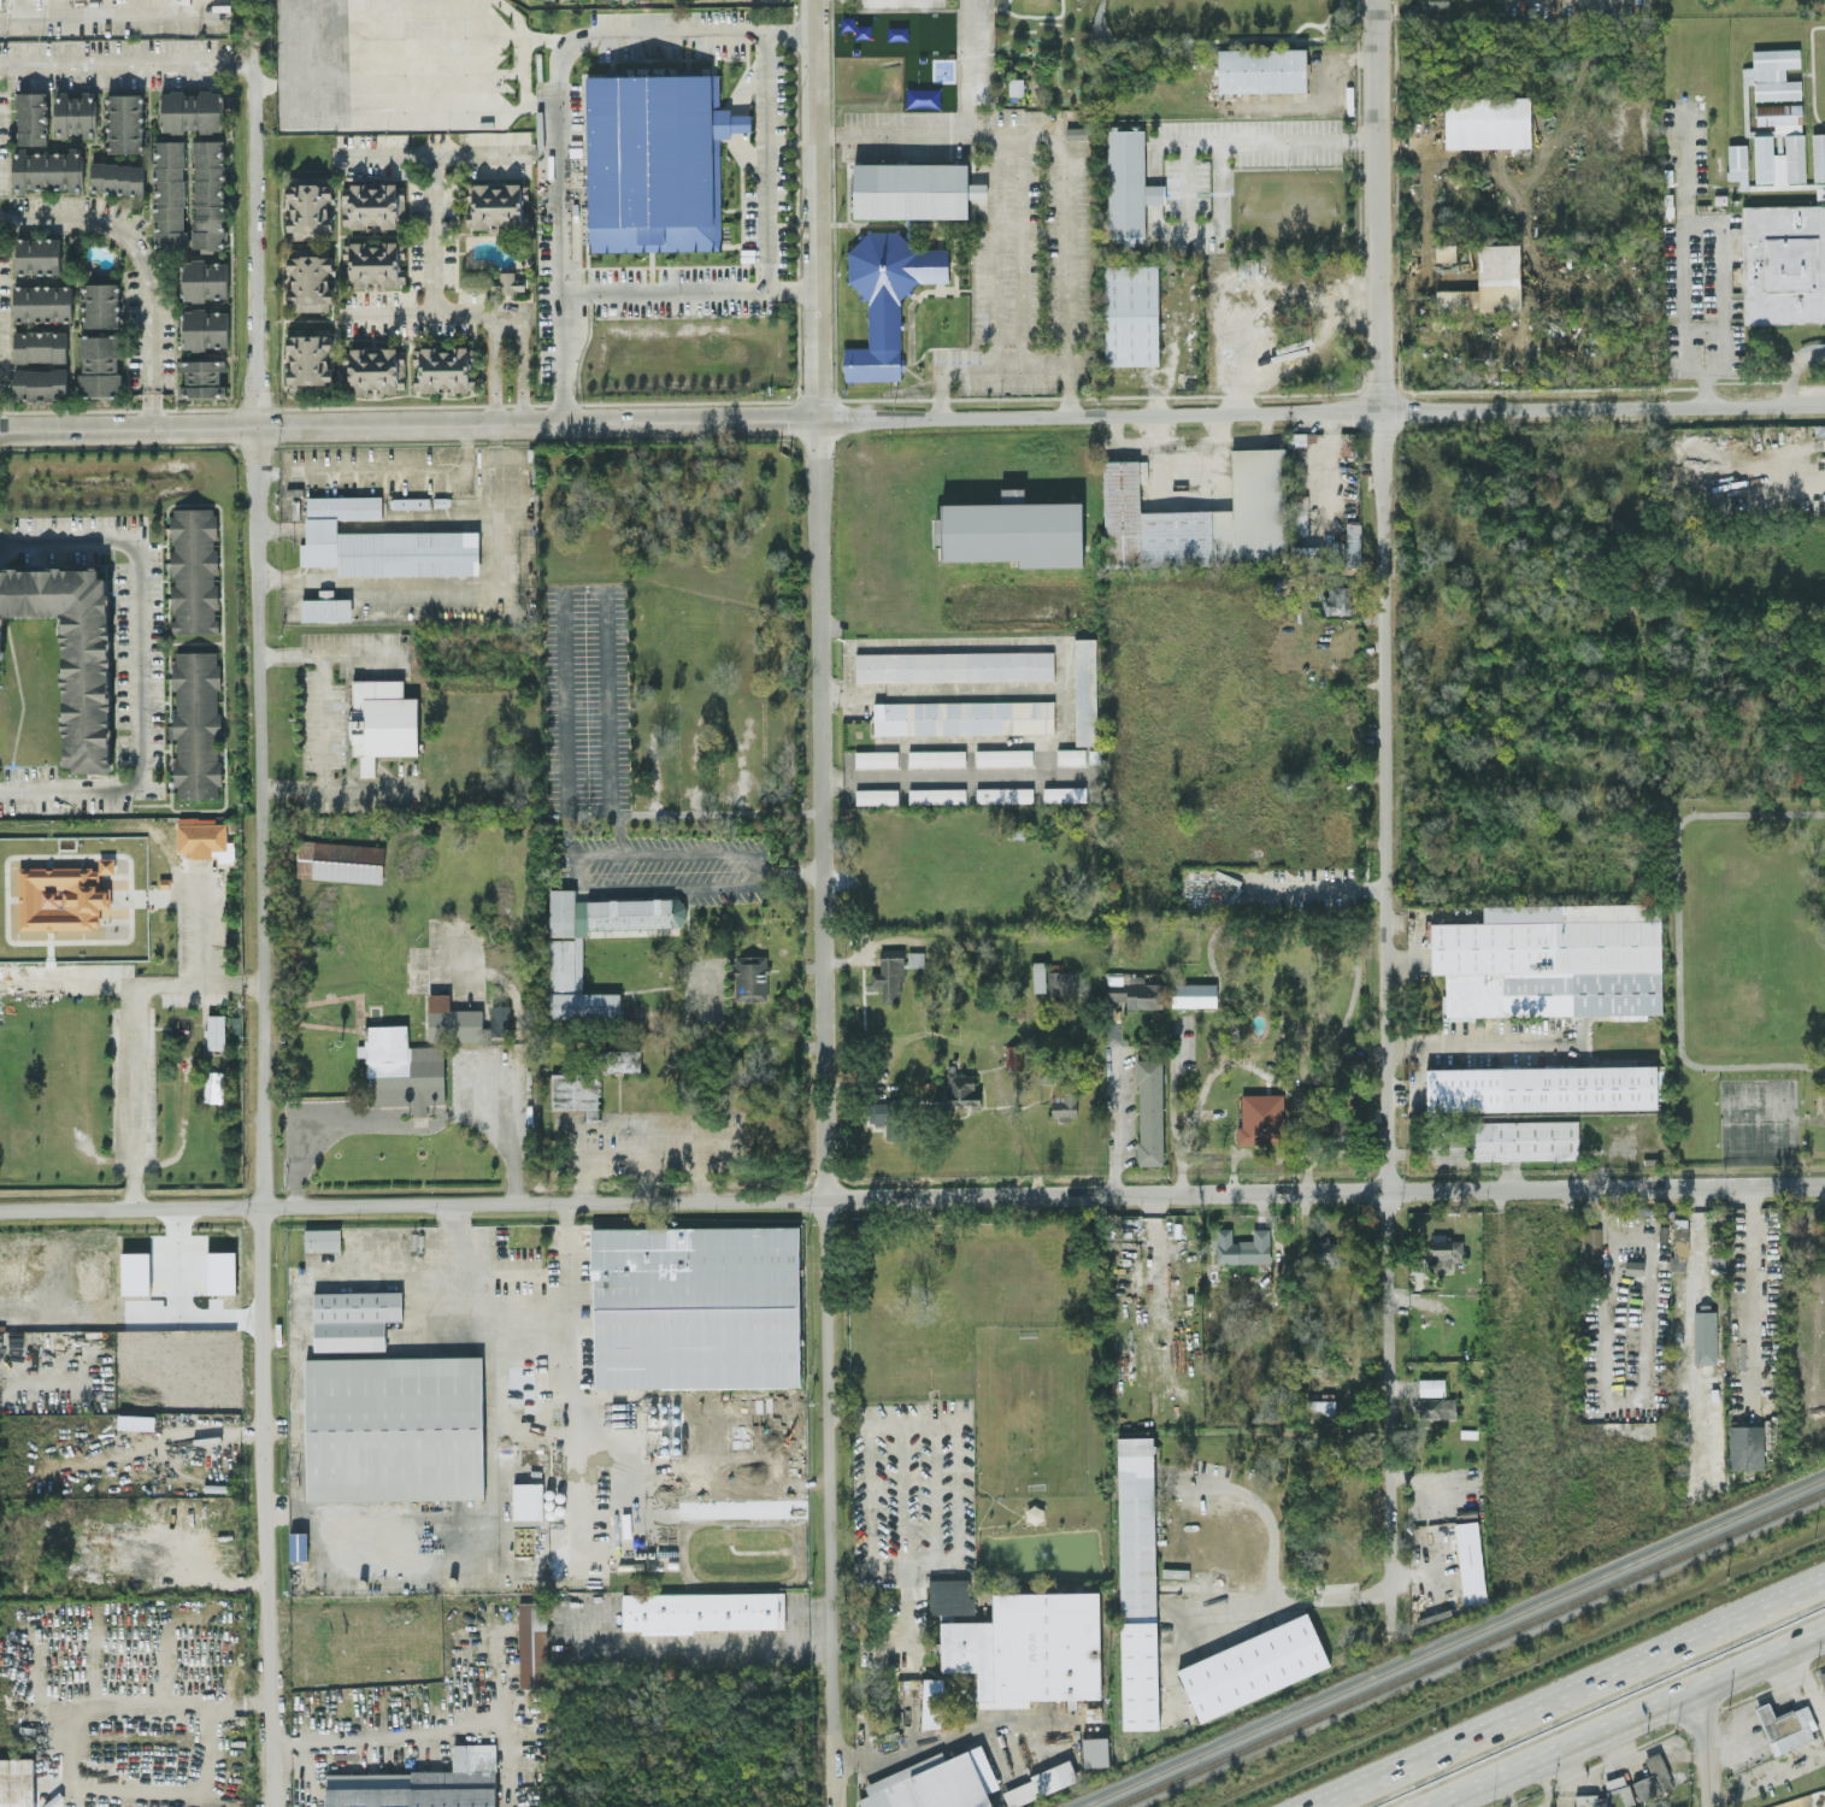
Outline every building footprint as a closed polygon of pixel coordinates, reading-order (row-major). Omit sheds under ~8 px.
[(923,32),(924,46),(944,45),(944,31),(923,32)] [(1306,91),(1306,47),(1217,48),(1218,92),(1306,91)] [(1752,49),(1753,66),(1742,66),(1743,83),(1753,83),(1754,99),(1800,98),(1800,79),(1785,79),(1785,67),(1799,66),(1798,48),(1752,49)] [(585,75),(588,251),(721,249),(719,137),(730,137),(730,131),(750,131),(750,113),(729,114),(729,108),(719,108),(718,74),(585,75)] [(1023,95),(1023,77),(1008,77),(1008,95),(1023,95)] [(220,130),(221,91),(162,90),(161,131),(183,132),(183,129),(220,130)] [(15,92),(17,144),(47,144),(46,91),(15,92)] [(52,137),(68,137),(68,131),(83,131),(83,137),(94,137),(94,91),(81,91),(81,93),(52,93),(52,137)] [(143,94),(110,93),(108,151),(142,152),(143,94)] [(1530,146),(1529,95),(1444,96),(1445,148),(1530,146)] [(1800,103),(1754,104),(1755,124),(1774,124),(1774,132),(1801,131),(1800,103)] [(1087,138),(1087,126),(1065,127),(1066,139),(1087,138)] [(1144,129),(1107,130),(1107,236),(1145,236),(1145,202),(1164,202),(1164,184),(1144,184),(1144,129)] [(1824,180),(1824,132),(1811,132),(1813,181),(1824,180)] [(185,140),(154,139),(153,245),(184,246),(185,140)] [(224,139),(194,139),(193,250),(211,250),(211,249),(224,249),(224,139)] [(1728,179),(1738,179),(1738,189),(1748,189),(1747,143),(1727,144),(1728,179)] [(13,193),(26,193),(26,188),(69,187),(69,192),(81,192),(81,146),(66,146),(66,150),(13,151),(13,193)] [(144,192),(144,163),(91,162),(91,192),(144,192)] [(853,217),(967,217),(967,197),(986,197),(986,182),(967,183),(967,162),(853,163),(853,217)] [(342,183),(342,226),(396,226),(396,216),(403,216),(403,182),(342,183)] [(472,182),(472,211),(466,211),(466,225),(521,226),(521,182),(472,182)] [(331,231),(332,183),(286,183),(286,198),(289,198),(289,238),(302,238),(302,231),(331,231)] [(1742,204),(1824,202),(1824,320),(1743,322),(1742,204)] [(900,379),(900,294),(912,294),(912,281),(948,281),(947,246),(901,246),(901,230),(864,230),(864,245),(847,245),(848,288),(867,288),(867,346),(843,346),(843,379),(900,379)] [(59,273),(60,238),(15,237),(14,272),(59,273)] [(397,268),(396,240),(382,241),(382,245),(368,245),(368,241),(342,242),(342,258),(348,258),(349,285),(366,285),(366,283),(405,283),(405,268),(397,268)] [(1477,244),(1478,288),(1435,289),(1436,311),(1520,309),(1518,243),(1477,244)] [(1455,260),(1455,243),(1435,244),(1436,261),(1455,260)] [(331,310),(331,282),(327,282),(327,270),(332,270),(332,251),(289,251),(289,310),(331,310)] [(227,260),(183,260),(182,300),(205,300),(205,296),(227,297),(227,260)] [(1159,364),(1157,264),(1103,265),(1105,365),(1159,364)] [(85,327),(119,326),(118,282),(84,283),(85,327)] [(12,284),(12,320),(71,321),(71,285),(12,284)] [(228,309),(182,309),(182,348),(228,348),(228,309)] [(66,361),(66,330),(13,330),(13,361),(66,361)] [(332,383),(332,334),(288,334),(288,368),(287,368),(287,383),(332,383)] [(79,394),(120,395),(120,372),(119,372),(119,335),(79,335),(79,394)] [(404,347),(349,346),(349,390),(404,390),(404,347)] [(468,347),(413,347),(413,390),(468,389),(468,347)] [(178,360),(178,370),(185,370),(185,385),(179,385),(179,397),(225,396),(225,384),(220,384),(219,369),(225,369),(225,358),(178,360)] [(67,397),(66,367),(11,368),(12,399),(67,397)] [(1232,509),(1139,510),(1139,480),(1146,480),(1146,466),(1140,466),(1140,459),(1103,460),(1104,566),(1286,562),(1284,447),(1231,448),(1232,509)] [(1023,487),(1000,487),(1000,501),(1023,501),(1023,487)] [(1306,535),(1307,494),(1289,494),(1288,534),(1306,535)] [(478,530),(337,531),(337,517),(381,517),(381,495),(305,496),(306,543),(299,543),(299,565),(337,564),(337,575),(479,573),(478,530)] [(392,497),(392,507),(429,507),(429,497),(392,497)] [(1082,501),(942,503),(943,517),(935,518),(935,546),(941,546),(941,560),(1019,559),(1019,566),(1082,566),(1082,501)] [(171,632),(216,632),(216,507),(171,507),(171,632)] [(1360,522),(1345,522),(1345,565),(1359,565),(1360,522)] [(1290,562),(1322,562),(1321,545),(1289,545),(1290,562)] [(108,577),(98,577),(98,567),(0,569),(0,659),(2,659),(2,615),(62,614),(62,635),(61,635),(62,766),(72,766),(72,772),(110,772),(108,577)] [(1350,614),(1351,586),(1328,585),(1328,596),(1322,596),(1322,613),(1350,614)] [(351,619),(351,597),(300,598),(301,620),(351,619)] [(1096,744),(1096,637),(1074,638),(1075,744),(1096,744)] [(216,650),(172,652),(176,761),(173,761),(175,799),(222,797),(216,650)] [(856,681),(1054,678),(1053,650),(855,653),(856,681)] [(350,679),(351,753),(360,753),(360,775),(375,775),(374,755),(418,754),(417,696),(403,696),(403,678),(350,679)] [(1054,732),(1053,700),(873,702),(873,734),(1054,732)] [(1085,747),(1056,748),(1056,764),(1085,764),(1085,747)] [(965,765),(964,748),(907,749),(907,766),(965,765)] [(1031,748),(974,749),(975,765),(1032,764),(1031,748)] [(854,750),(854,767),(898,766),(897,749),(854,750)] [(1032,787),(975,786),(975,801),(1032,802),(1032,787)] [(1043,801),(1086,800),(1085,786),(1042,786),(1043,801)] [(965,788),(907,787),(907,802),(965,802),(965,788)] [(898,803),(897,788),(855,788),(855,803),(898,803)] [(226,822),(215,822),(215,816),(175,816),(176,851),(185,851),(185,857),(218,857),(218,850),(226,850),(226,822)] [(16,867),(17,929),(52,928),(52,938),(82,937),(82,928),(99,928),(99,907),(109,907),(109,890),(98,890),(97,866),(16,867)] [(583,988),(583,927),(684,927),(684,898),(575,899),(575,888),(548,888),(549,989),(583,988)] [(1430,922),(1431,973),(1443,973),(1444,1016),(1623,1014),(1623,1018),(1647,1018),(1646,1013),(1661,1013),(1660,902),(1482,904),(1482,922),(1430,922)] [(908,951),(907,965),(922,966),(923,951),(908,951)] [(766,954),(734,955),(735,1000),(767,999),(766,954)] [(882,987),(882,1002),(901,1002),(900,955),(879,956),(879,971),(869,971),(869,987),(882,987)] [(1033,991),(1045,991),(1044,960),(1032,961),(1033,991)] [(1069,970),(1047,970),(1048,994),(1070,993),(1069,970)] [(1162,1007),(1162,982),(1143,982),(1143,972),(1106,972),(1106,1000),(1126,1000),(1126,1007),(1162,1007)] [(1215,981),(1170,982),(1171,1006),(1216,1005),(1215,981)] [(548,1016),(619,1017),(619,992),(549,991),(548,1016)] [(482,1009),(449,1008),(450,993),(428,993),(427,1039),(482,1040),(482,1009)] [(225,1047),(224,1014),(205,1014),(205,1048),(225,1047)] [(367,1105),(412,1104),(413,1115),(426,1115),(426,1103),(444,1103),(443,1045),(407,1045),(407,1024),(366,1025),(367,1044),(356,1045),(357,1055),(366,1055),(367,1105)] [(1005,1045),(1006,1069),(1022,1069),(1021,1044),(1005,1045)] [(1163,1164),(1162,1058),(1137,1058),(1138,1164),(1163,1164)] [(947,1106),(977,1105),(976,1073),(955,1074),(955,1064),(945,1065),(947,1106)] [(1656,1108),(1656,1064),(1425,1068),(1426,1111),(1656,1108)] [(223,1070),(205,1070),(204,1100),(222,1101),(223,1070)] [(1076,1093),(1051,1093),(1051,1114),(1076,1114),(1076,1093)] [(1283,1093),(1241,1093),(1241,1126),(1236,1126),(1236,1142),(1283,1142),(1283,1093)] [(869,1122),(885,1122),(885,1138),(905,1139),(906,1101),(869,1100),(869,1122)] [(1348,1119),(1330,1120),(1331,1141),(1348,1140),(1348,1119)] [(1577,1119),(1470,1121),(1471,1160),(1578,1158),(1577,1119)] [(1686,1218),(1678,1218),(1678,1224),(1671,1224),(1672,1269),(1687,1269),(1686,1218)] [(797,1385),(796,1226),(589,1228),(590,1387),(797,1385)] [(1601,1226),(1584,1226),(1583,1260),(1600,1260),(1601,1226)] [(1820,1243),(1817,1226),(1801,1229),(1803,1246),(1820,1243)] [(1270,1261),(1269,1227),(1252,1227),(1252,1239),(1231,1239),(1231,1227),(1216,1227),(1216,1262),(1270,1261)] [(337,1250),(337,1228),(301,1228),(301,1250),(337,1250)] [(1462,1238),(1432,1239),(1433,1269),(1452,1269),(1452,1256),(1462,1256),(1462,1238)] [(1310,1262),(1339,1263),(1340,1242),(1311,1241),(1310,1262)] [(149,1293),(150,1251),(120,1250),(120,1293),(149,1293)] [(235,1250),(206,1251),(207,1293),(235,1293),(235,1250)] [(382,1350),(382,1319),(399,1319),(399,1291),(310,1291),(310,1350),(382,1350)] [(1692,1363),(1716,1364),(1716,1318),(1703,1318),(1703,1310),(1693,1310),(1692,1363)] [(479,1355),(302,1358),(304,1500),(481,1499),(479,1355)] [(1444,1377),(1418,1378),(1419,1395),(1444,1394),(1444,1377)] [(1418,1417),(1454,1416),(1454,1397),(1418,1398),(1418,1417)] [(1334,1414),(1334,1399),(1306,1400),(1306,1415),(1334,1414)] [(1763,1424),(1728,1425),(1729,1469),(1763,1468),(1763,1424)] [(1117,1614),(1153,1614),(1152,1436),(1115,1436),(1117,1614)] [(512,1518),(543,1518),(543,1482),(512,1481),(512,1518)] [(1477,1519),(1454,1522),(1463,1604),(1486,1601),(1477,1519)] [(307,1531),(289,1531),(289,1559),(307,1559),(307,1531)] [(928,1578),(928,1613),(974,1612),(974,1595),(969,1595),(968,1577),(928,1578)] [(782,1591),(619,1591),(619,1628),(782,1628),(782,1591)] [(938,1670),(975,1670),(975,1706),(1026,1706),(1026,1699),(1097,1697),(1096,1591),(989,1591),(989,1620),(937,1620),(938,1670)] [(545,1601),(517,1601),(520,1687),(548,1686),(545,1601)] [(1330,1667),(1309,1613),(1176,1665),(1197,1719),(1330,1667)] [(1158,1729),(1156,1620),(1120,1621),(1122,1730),(1158,1729)] [(942,1678),(923,1677),(921,1727),(941,1727),(942,1678)] [(1755,1706),(1773,1754),(1814,1739),(1810,1729),(1816,1726),(1807,1703),(1774,1716),(1768,1701),(1755,1706)] [(1107,1736),(1082,1737),(1083,1766),(1108,1766),(1107,1736)] [(494,1742),(452,1743),(452,1770),(325,1772),(326,1806),(495,1806),(494,1742)] [(1070,1761),(998,1787),(982,1743),(944,1757),(942,1752),(863,1781),(868,1794),(853,1799),(856,1806),(1019,1806),(1079,1786),(1070,1761)] [(1632,1781),(1639,1799),(1673,1787),(1659,1750),(1643,1756),(1650,1774),(1632,1781)] [(0,1758),(0,1806),(34,1806),(33,1758),(0,1758)] [(496,1806),(505,1806),(505,1767),(496,1767),(496,1806)] [(1599,1806),(1620,1806),(1633,1804),(1626,1774),(1603,1779),(1607,1794),(1596,1797),(1599,1806)]
